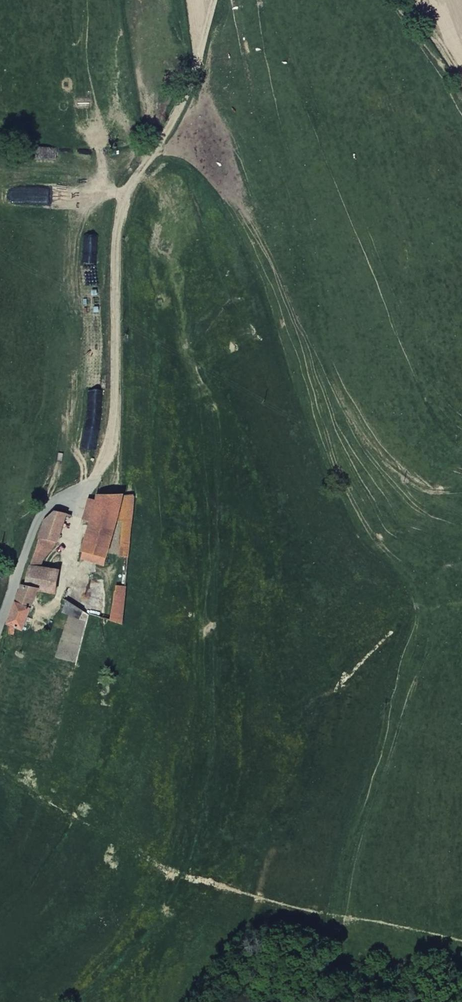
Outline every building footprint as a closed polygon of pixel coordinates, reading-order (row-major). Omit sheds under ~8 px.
[(135,495),(122,495),(97,496),(96,499),(90,522),(82,549),(84,551),(106,557),(116,520),(123,521),(120,556),(129,558),(130,549),(135,495)] [(90,522),(96,499),(88,498),(82,520),(90,522)] [(67,514),(56,512),(44,521),(30,565),(26,587),(22,586),(5,631),(11,633),(14,627),(23,629),(38,591),(55,592),(59,570),(41,568),(41,564),(44,560),(50,552),(58,542),(67,514)] [(104,564),(106,557),(84,551),(82,558),(104,564)] [(114,592),(111,620),(123,624),(126,593),(117,591),(114,592)] [(62,611),(87,624),(90,614),(66,601),(62,611)]
